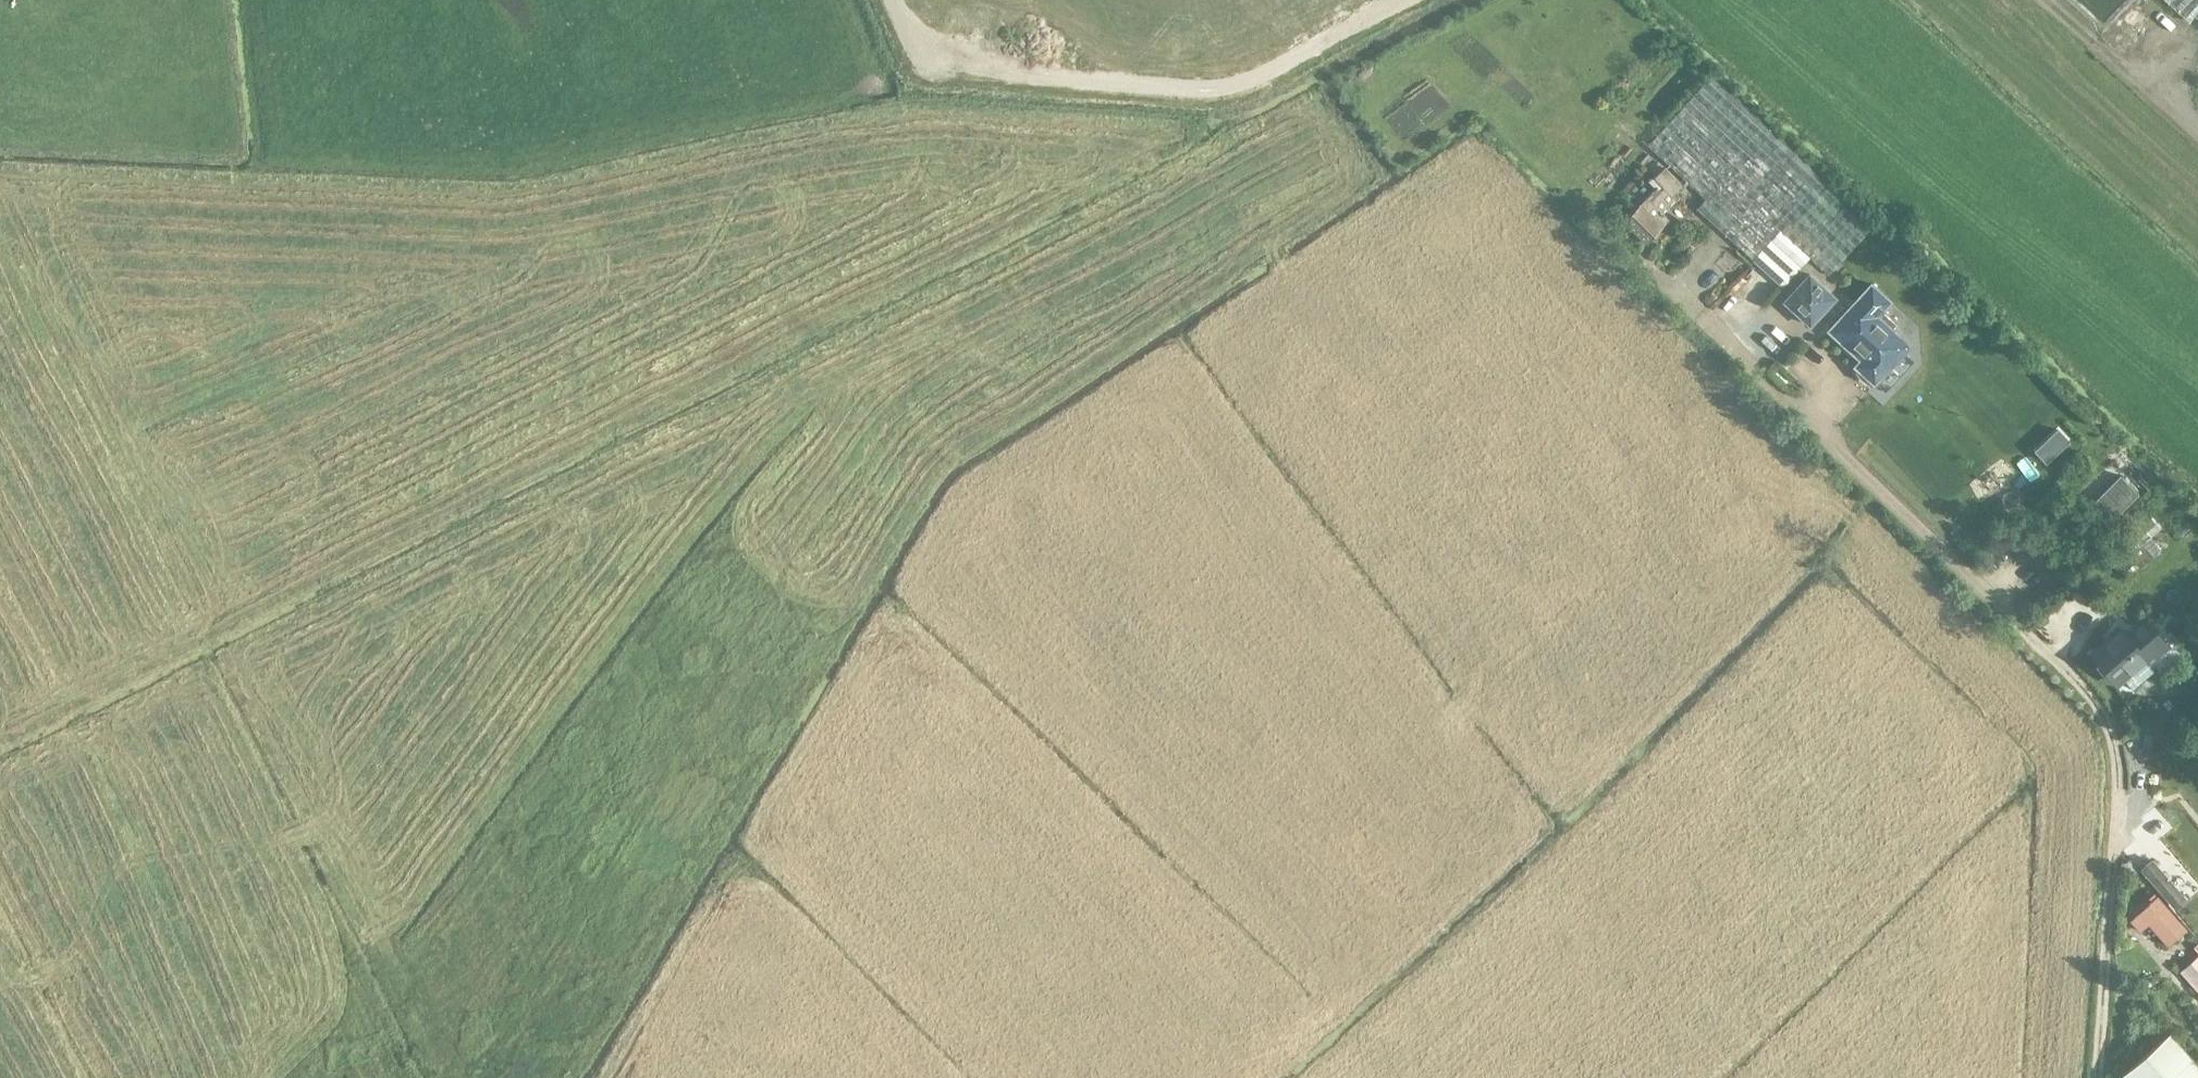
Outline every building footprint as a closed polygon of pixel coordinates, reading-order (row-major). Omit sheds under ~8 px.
[(2190,20),(2197,11),(2197,0),(2167,0),(2190,20)] [(1828,274),(1874,224),(1711,74),(1648,144),(1706,197),(1697,207),(1734,241),(1782,285),(1808,256),(1828,274)] [(1671,193),(1681,182),(1663,165),(1648,181),(1654,187),(1623,219),(1646,241),(1669,218),(1660,209),(1673,195),(1671,193)] [(1784,300),(1810,324),(1835,296),(1810,273),(1784,300)] [(1870,283),(1828,329),(1860,359),(1854,365),(1856,367),(1854,369),(1856,373),(1859,376),(1861,379),(1864,381),(1868,382),(1870,380),(1873,383),(1908,345),(1890,328),(1895,323),(1881,310),(1890,301),(1870,283)] [(2050,412),(2026,434),(2036,444),(2059,422),(2050,412)] [(2061,424),(2035,446),(2047,460),(2073,437),(2061,424)] [(2175,492),(2157,507),(2164,516),(2182,501),(2175,492)] [(2135,573),(2146,563),(2153,556),(2163,554),(2165,553),(2162,548),(2150,534),(2161,525),(2152,515),(2130,535),(2132,536),(2125,542),(2127,544),(2116,555),(2135,573)] [(2128,630),(2121,624),(2089,652),(2115,683),(2142,660),(2148,666),(2172,646),(2145,615),(2128,630)] [(2121,864),(2122,866),(2127,877),(2136,872),(2130,859),(2121,864)] [(2157,895),(2156,896),(2153,891),(2148,896),(2151,900),(2129,919),(2139,930),(2147,922),(2152,927),(2149,929),(2155,936),(2157,934),(2168,945),(2187,928),(2157,895)] [(2180,970),(2197,990),(2197,955),(2180,970)] [(2115,990),(2128,995),(2131,987),(2119,982),(2115,990)] [(2179,1042),(2169,1032),(2126,1069),(2121,1074),(2125,1077),(2197,1077),(2197,1065),(2179,1042)]
